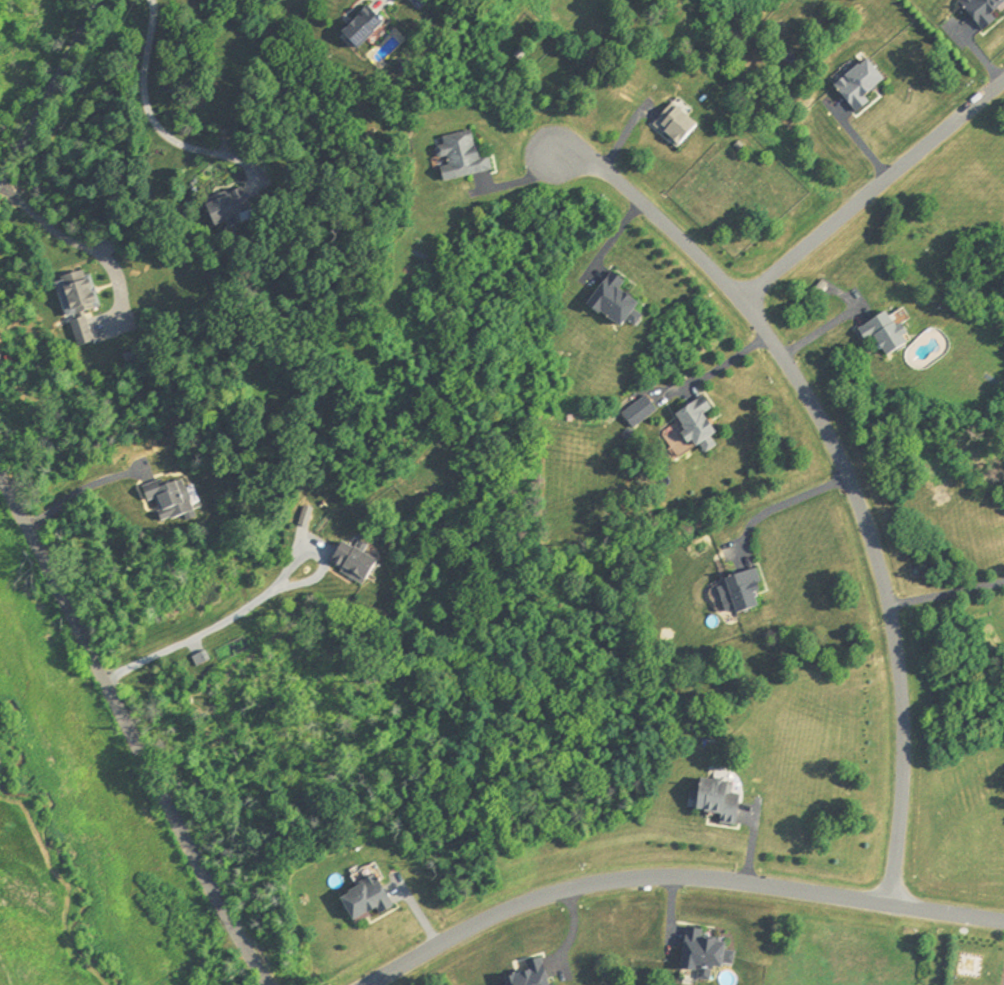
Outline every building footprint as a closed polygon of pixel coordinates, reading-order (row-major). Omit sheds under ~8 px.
[(1003,10),(1003,0),(965,0),(957,5),(977,31),(1003,10)] [(355,53),(382,23),(364,7),(337,36),(355,53)] [(883,86),(865,62),(831,88),(848,112),(883,86)] [(673,151),(696,129),(671,104),(649,127),(673,151)] [(489,174),(486,158),(475,160),(469,133),(430,142),(435,162),(436,162),(441,184),(489,174)] [(249,212),(240,191),(199,209),(209,231),(249,212)] [(617,332),(622,324),(633,330),(640,319),(632,313),(636,306),(618,296),(624,286),(605,274),(583,311),(617,332)] [(94,313),(87,275),(55,281),(63,319),(94,313)] [(882,361),(906,346),(886,313),(854,333),(863,348),(871,343),(882,361)] [(67,325),(74,350),(90,346),(82,320),(67,325)] [(669,418),(687,450),(696,445),(702,456),(717,448),(699,417),(709,412),(702,400),(669,418)] [(152,500),(159,524),(185,516),(174,479),(138,490),(142,503),(152,500)] [(338,541),(324,566),(361,585),(374,560),(338,541)] [(720,578),(722,587),(715,589),(719,602),(728,599),(732,614),(755,607),(751,594),(760,592),(754,569),(720,578)] [(718,815),(717,824),(732,827),(739,785),(693,778),(688,810),(718,815)] [(390,904),(373,876),(335,900),(352,928),(390,904)] [(677,971),(694,973),(693,980),(708,982),(710,967),(730,970),(733,946),(700,942),(701,931),(682,929),(677,971)] [(540,959),(514,963),(516,975),(497,978),(498,984),(544,984),(540,959)]
